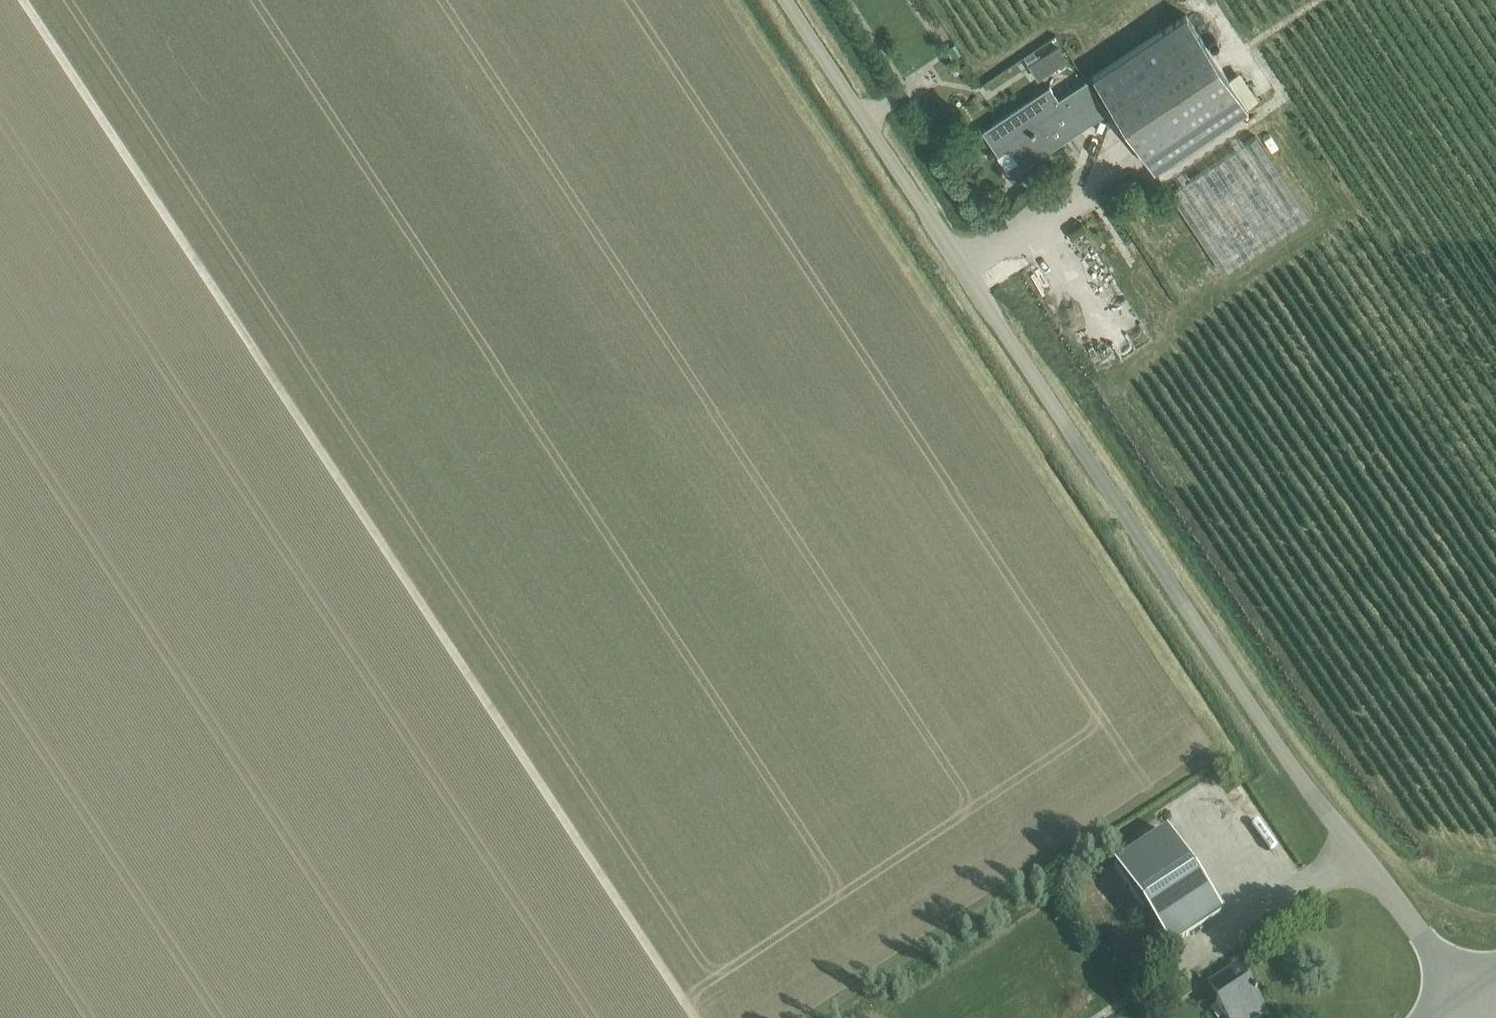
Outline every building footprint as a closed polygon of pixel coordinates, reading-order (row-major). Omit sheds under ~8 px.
[(1186,17),(1092,78),(1151,170),(1245,109),(1186,17)] [(998,119),(998,120),(982,130),(981,129),(980,130),(996,153),(997,153),(997,151),(1006,145),(1021,167),(1078,129),(1050,85),(998,119)] [(1254,139),(1167,195),(1219,276),(1306,220),(1254,139)] [(1184,810),(1172,818),(1185,838),(1198,829),(1184,810)] [(1167,947),(1219,913),(1165,831),(1113,865),(1167,947)] [(1223,1017),(1256,1017),(1266,1011),(1247,983),(1248,982),(1236,964),(1207,983),(1218,1001),(1214,1004),(1223,1017)]
